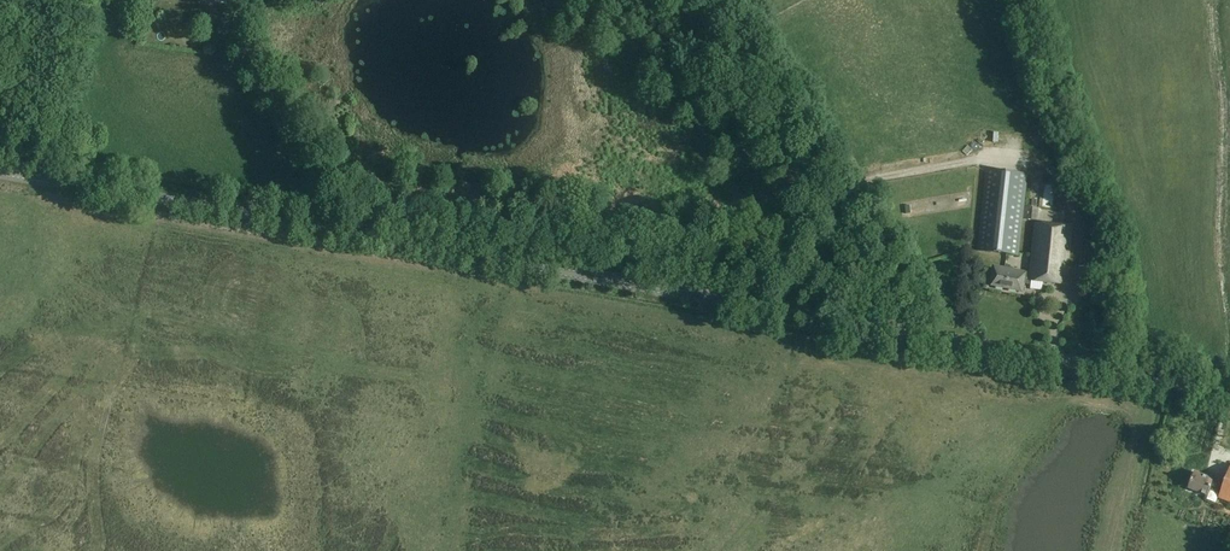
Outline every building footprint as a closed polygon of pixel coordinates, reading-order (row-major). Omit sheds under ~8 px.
[(1037,220),(1038,208),(1023,206),(1027,173),(985,169),(977,251),(1018,255),(1022,219),(1037,220)] [(1047,196),(1049,184),(1042,183),(1040,196),(1047,196)] [(923,194),(900,198),(901,206),(925,201),(923,194)] [(1030,274),(1029,282),(1066,285),(1072,227),(1034,224),(1030,274)] [(1025,273),(1025,272),(991,266),(988,286),(1021,292),(1023,281),(1029,282),(1030,274),(1025,273)] [(1087,286),(1088,267),(1078,266),(1076,285),(1087,286)] [(1025,289),(1039,290),(1040,283),(1026,282),(1025,289)] [(1029,290),(1025,294),(1032,302),(1037,298),(1029,290)] [(1223,486),(1213,482),(1214,480),(1195,472),(1189,490),(1207,497),(1210,492),(1220,495),(1218,499),(1229,503),(1229,470),(1223,486)] [(1229,524),(1229,510),(1209,505),(1206,518),(1229,524)] [(1135,526),(1134,534),(1143,536),(1145,529),(1135,526)]
